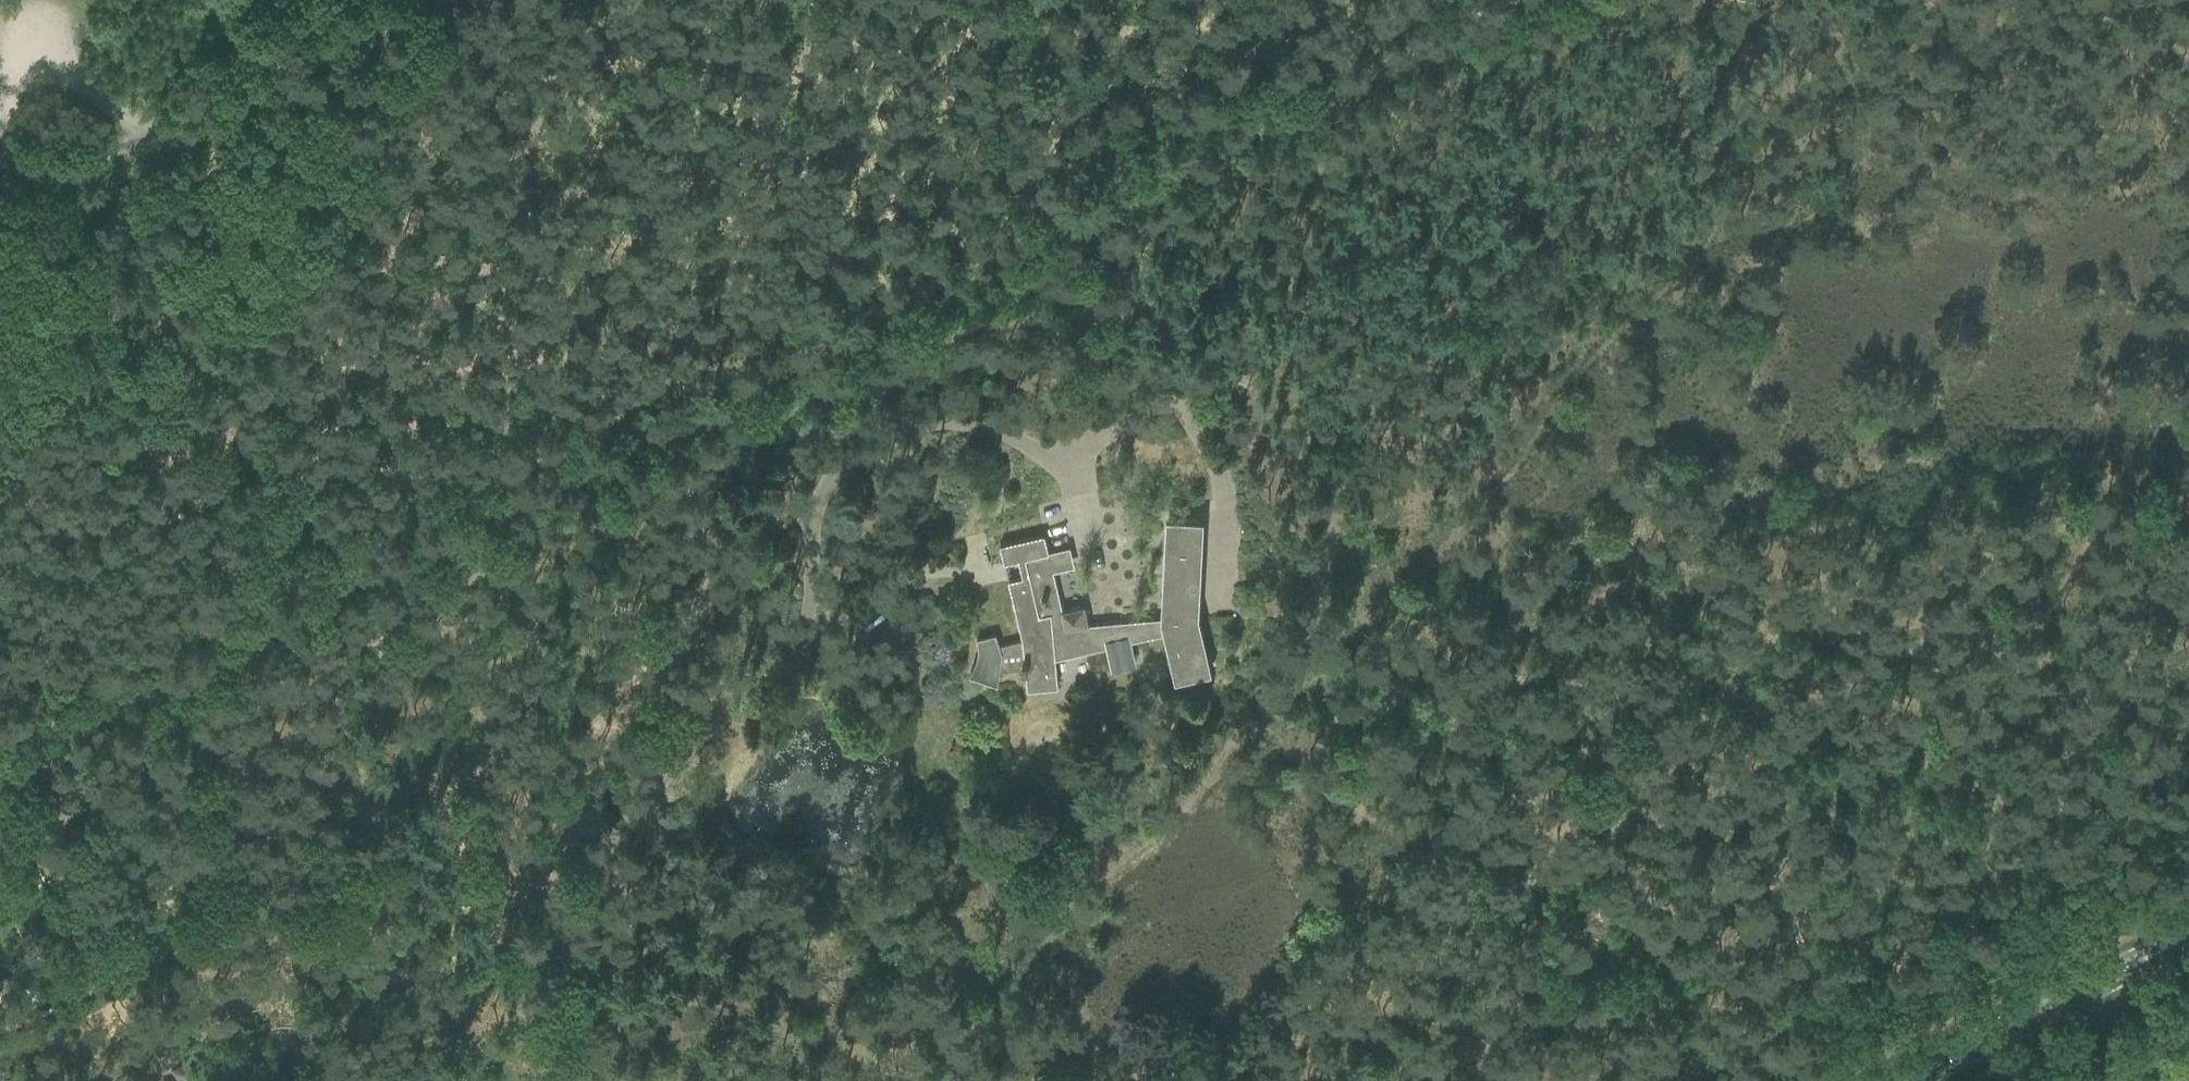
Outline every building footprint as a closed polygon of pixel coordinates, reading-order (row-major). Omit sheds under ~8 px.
[(978,656),(971,671),(998,679),(1000,670),(1002,656),(1025,654),(1026,669),(1027,689),(1059,686),(1056,658),(1108,646),(1114,668),(1138,663),(1133,641),(1166,634),(1176,679),(1206,672),(1192,615),(1194,579),(1197,518),(1175,517),(1167,517),(1164,577),(1162,618),(1088,626),(1083,606),(1066,609),(1062,610),(1053,571),(1048,551),(1049,551),(1046,534),(1002,544),(1006,562),(1020,560),(1024,577),(1010,580),(1023,640),(1006,644),(999,646),(996,634),(978,639),(979,642),(979,646),(979,649),(979,653),(978,656)] [(14,835),(4,808),(0,810),(0,840),(14,835)] [(179,1080),(201,1080),(185,1057),(170,1068),(179,1080)]
